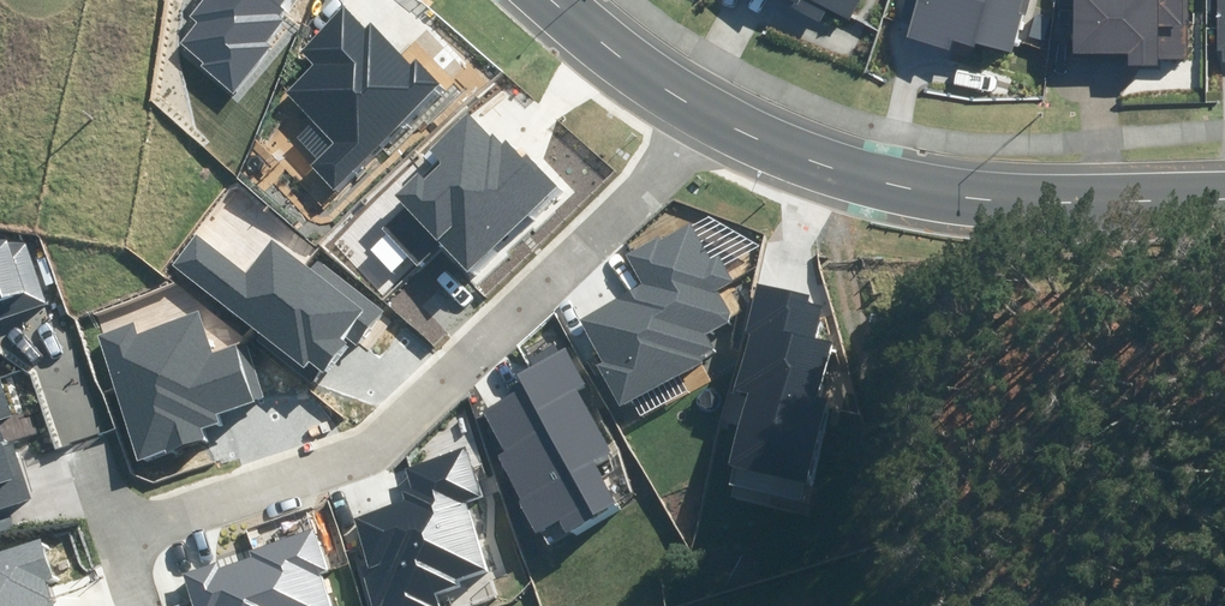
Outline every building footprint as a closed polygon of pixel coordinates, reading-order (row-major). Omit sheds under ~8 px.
[(190,16),(199,23),(181,45),(235,89),(269,48),(265,44),(302,0),(203,0),(190,16)] [(820,23),(827,9),(849,21),(860,0),(779,0),(820,23)] [(1010,51),(1021,13),(1026,15),(1030,0),(908,0),(901,22),(910,25),(906,39),(950,52),(953,42),(974,48),(976,41),(1010,51)] [(1159,67),(1159,60),(1187,60),(1188,0),(1074,0),(1074,52),(1129,52),(1129,67),(1159,67)] [(1214,49),(1222,49),(1222,64),(1224,64),(1224,0),(1215,0),(1214,49)] [(310,166),(333,190),(442,85),(416,59),(411,62),(372,21),(363,30),(344,10),(301,52),(314,66),(286,93),(334,142),(310,166)] [(380,228),(417,265),(439,243),(469,273),(559,185),(526,152),(521,157),(505,140),(502,143),(493,134),(490,138),(467,114),(429,152),(442,165),(427,179),(420,172),(395,196),(404,205),(380,228)] [(598,366),(620,406),(702,362),(699,355),(714,347),(707,334),(729,322),(730,312),(718,291),(734,282),(720,257),(712,261),(693,226),(662,242),(659,237),(627,254),(643,284),(579,319),(603,363),(598,366)] [(173,267),(304,367),(308,362),(325,375),(348,345),(339,338),(343,333),(359,346),(386,312),(317,259),(309,269),(272,240),(247,273),(198,235),(173,267)] [(48,305),(26,242),(0,241),(0,320),(48,305)] [(750,391),(727,485),(800,502),(825,397),(817,395),(830,342),(814,338),(821,307),(807,304),(809,295),(757,283),(732,387),(750,391)] [(98,336),(139,460),(203,439),(200,429),(218,423),(216,414),(255,402),(236,345),(213,352),(200,312),(135,333),(133,325),(98,336)] [(542,528),(550,541),(615,505),(590,461),(609,451),(575,390),(586,384),(566,349),(560,353),(554,344),(527,359),(531,366),(517,374),(524,387),(483,410),(505,449),(498,454),(523,499),(519,501),(536,532),(542,528)] [(12,415),(0,377),(0,419),(12,415)] [(33,498),(15,442),(6,445),(0,426),(0,508),(33,498)] [(382,605),(439,605),(435,593),(457,586),(455,579),(488,568),(467,503),(484,497),(467,447),(405,467),(412,489),(401,492),(404,500),(353,517),(371,573),(364,575),(374,605),(379,605),(382,605)] [(320,574),(328,571),(315,530),(249,551),(251,558),(218,569),(216,563),(182,574),(192,605),(330,605),(320,574)] [(41,581),(52,577),(39,539),(0,552),(0,605),(50,605),(41,581)]
